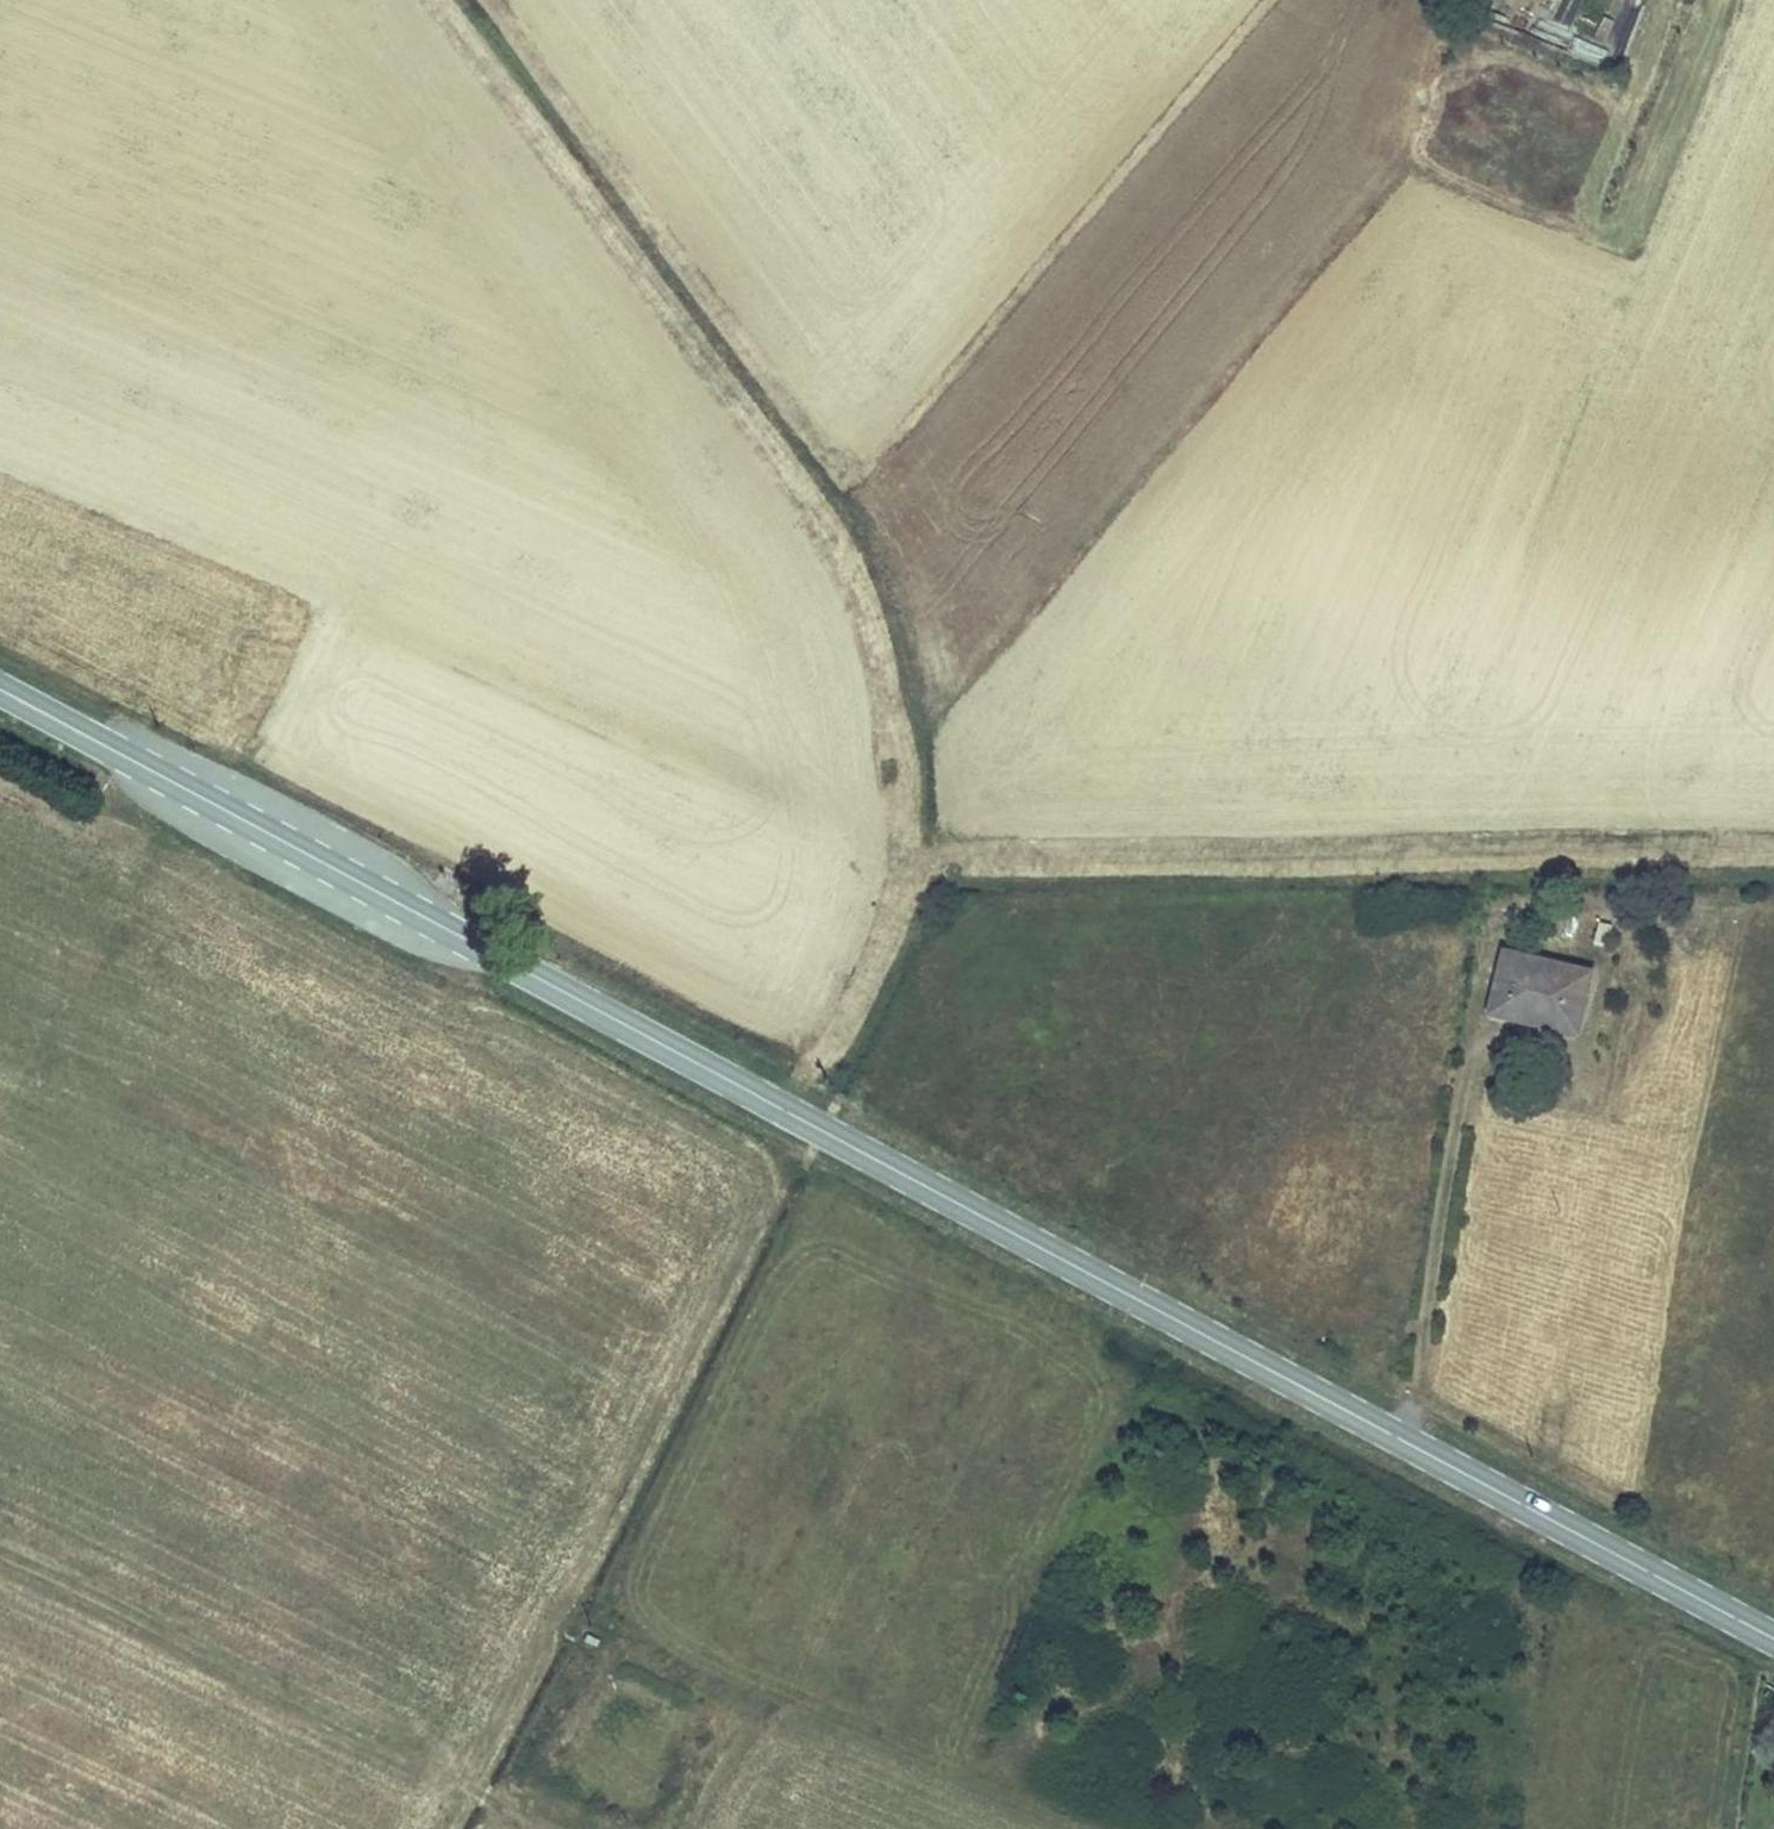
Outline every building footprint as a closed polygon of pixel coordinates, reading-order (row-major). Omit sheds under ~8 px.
[(1582,910),(1582,941),(1610,942),(1611,910),(1582,910)] [(1541,917),(1539,932),(1575,938),(1578,923),(1541,917)] [(1510,952),(1497,1012),(1581,1034),(1596,973),(1510,952)]
